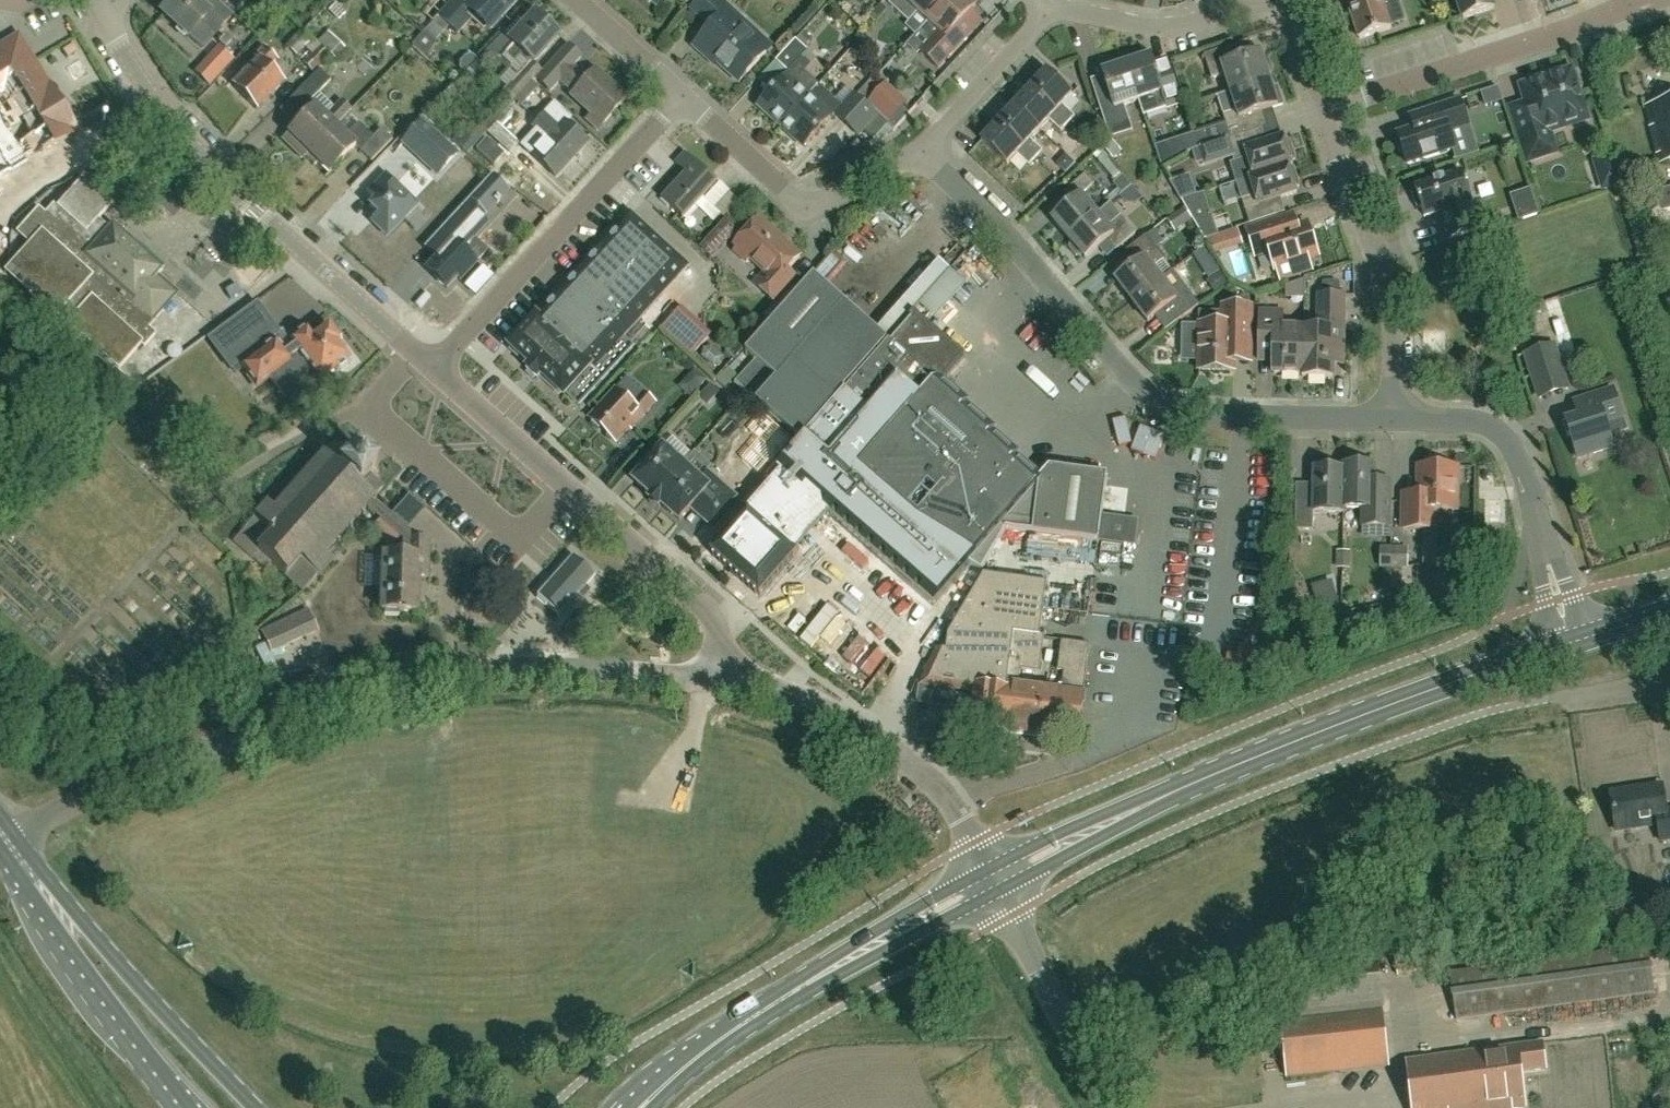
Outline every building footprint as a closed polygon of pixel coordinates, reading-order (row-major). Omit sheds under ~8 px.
[(232,17),(214,0),(205,10),(195,0),(173,0),(161,13),(188,38),(201,50),(212,38),(232,17)] [(430,27),(426,31),(436,41),(449,27),(457,35),(474,17),(490,31),(519,0),(518,0),(454,0),(438,17),(430,27)] [(767,53),(740,29),(745,23),(719,0),(702,0),(693,9),(713,27),(696,47),(707,58),(709,56),(740,83),(767,53)] [(949,0),(894,0),(890,4),(908,21),(917,12),(927,21),(918,31),(919,32),(949,0)] [(976,7),(968,0),(949,0),(919,32),(929,41),(919,51),(937,69),(982,23),(971,12),(976,7)] [(1399,4),(1397,0),(1347,0),(1360,39),(1391,29),(1384,9),(1399,4)] [(1463,19),(1495,9),(1492,0),(1457,0),(1463,19)] [(520,96),(535,80),(542,72),(533,63),(557,37),(534,15),(525,26),(517,19),(490,48),(511,68),(523,55),(532,63),(510,87),(520,96)] [(322,47),(319,44),(314,39),(313,40),(303,30),(298,34),(292,28),(280,40),(297,57),(299,54),(305,61),(303,63),(313,73),(329,56),(321,48),(322,47)] [(436,41),(426,31),(413,46),(427,59),(436,41)] [(322,47),(333,58),(343,48),(329,34),(319,44),(322,47)] [(34,62),(18,35),(0,46),(0,113),(29,161),(76,132),(34,62)] [(789,118),(819,85),(805,72),(818,58),(796,39),(776,61),(789,73),(760,105),(782,126),(789,118)] [(581,58),(567,45),(542,72),(535,80),(549,93),(560,81),(573,93),(570,96),(603,125),(627,99),(594,69),(585,79),(572,67),(581,58)] [(1231,93),(1270,80),(1261,53),(1237,60),(1233,46),(1205,55),(1212,79),(1226,75),(1231,93)] [(233,60),(220,48),(208,62),(221,73),(233,60)] [(256,109),(284,83),(269,68),(277,61),(265,49),(256,58),(260,62),(234,87),(256,109)] [(1139,101),(1144,116),(1181,104),(1173,79),(1161,83),(1152,56),(1128,64),(1139,101)] [(1099,103),(1108,128),(1110,137),(1133,130),(1125,106),(1139,101),(1128,64),(1103,72),(1112,99),(1099,103)] [(310,103),(331,81),(320,70),(299,92),(310,103)] [(475,89),(482,81),(470,70),(463,78),(475,89)] [(1588,120),(1584,107),(1578,90),(1583,89),(1577,73),(1573,74),(1572,70),(1521,86),(1526,103),(1510,108),(1528,162),(1557,153),(1550,132),(1588,120)] [(1031,89),(1069,123),(1076,115),(1064,104),(1073,95),(1047,72),(1031,89)] [(1231,139),(1255,131),(1259,129),(1255,115),(1279,107),(1270,80),(1231,93),(1218,97),(1231,139)] [(835,114),(848,126),(859,136),(878,114),(855,93),(842,106),(819,85),(789,118),(782,126),(805,147),(835,114)] [(1486,106),(1502,100),(1498,88),(1482,94),(1486,106)] [(1014,107),(1040,130),(1050,120),(1062,131),(1069,123),(1031,89),(1014,107)] [(1411,117),(1415,130),(1398,135),(1399,139),(1396,142),(1399,152),(1404,153),(1408,164),(1454,149),(1449,133),(1469,127),(1460,101),(1411,117)] [(306,157),(335,127),(351,111),(342,102),(326,118),(315,108),(285,137),(294,146),(292,151),(301,158),(305,157),(306,157)] [(1646,107),(1660,163),(1669,161),(1669,102),(1646,107)] [(1030,139),(1040,130),(1014,107),(998,125),(1036,158),(1043,151),(1030,139)] [(556,177),(587,143),(562,121),(557,126),(545,115),(533,128),(545,139),(531,155),(556,177)] [(437,175),(457,154),(422,122),(403,143),(437,175)] [(509,155),(519,144),(496,123),(495,124),(493,122),(486,130),(482,126),(461,149),(468,155),(487,134),(509,155)] [(335,127),(306,157),(326,177),(356,147),(371,162),(393,140),(380,128),(372,136),(360,124),(346,138),(335,127)] [(1036,158),(998,125),(983,141),(1008,164),(1017,154),(1029,165),(1036,158)] [(1237,183),(1293,164),(1292,162),(1294,161),(1296,159),(1290,142),(1288,141),(1285,141),(1284,137),(1260,145),(1255,131),(1231,139),(1228,140),(1233,157),(1235,164),(1231,165),(1237,183)] [(1129,175),(1116,163),(1128,152),(1116,139),(1097,158),(1121,183),(1129,175)] [(494,167),(503,156),(486,140),(476,150),(494,167)] [(1203,163),(1204,166),(1233,157),(1228,140),(1200,149),(1198,149),(1203,163)] [(1084,161),(1095,152),(1087,141),(1075,150),(1084,161)] [(684,220),(697,206),(704,198),(718,183),(686,153),(676,164),(687,174),(663,201),(684,220)] [(1297,192),(1296,188),(1298,188),(1300,185),(1294,169),(1292,167),(1290,168),(1289,166),(1293,165),(1293,164),(1237,183),(1250,224),(1278,215),(1273,200),(1297,192)] [(1463,173),(1415,188),(1416,190),(1412,192),(1417,208),(1421,207),(1425,217),(1441,211),(1450,240),(1479,231),(1470,202),(1472,201),(1463,173)] [(1243,228),(1221,237),(1196,174),(1181,180),(1211,257),(1248,243),(1243,228)] [(371,220),(387,235),(416,204),(386,175),(368,193),(375,200),(370,205),(378,214),(371,220)] [(1069,240),(1099,215),(1082,195),(1095,185),(1086,175),(1065,192),(1074,202),(1053,220),(1069,240)] [(117,371),(118,371),(141,345),(144,348),(156,335),(148,328),(161,313),(156,308),(173,289),(157,275),(163,269),(137,245),(134,248),(109,226),(107,228),(98,220),(111,206),(82,180),(49,217),(38,209),(16,233),(29,245),(3,273),(4,274),(6,272),(30,294),(29,296),(54,318),(53,320),(54,321),(57,316),(66,325),(117,371)] [(555,212),(565,204),(552,186),(541,195),(555,212)] [(1136,234),(1127,223),(1111,204),(1099,215),(1069,240),(1087,260),(1108,241),(1116,251),(1136,234)] [(476,218),(463,206),(443,228),(455,238),(426,269),(447,289),(457,278),(460,281),(476,264),(475,263),(486,251),(465,231),(476,218)] [(1312,271),(1307,258),(1318,255),(1308,225),(1298,228),(1293,214),(1248,230),(1256,257),(1270,253),(1275,269),(1288,265),(1292,277),(1312,271)] [(509,346),(530,365),(527,370),(538,380),(542,376),(564,397),(566,394),(579,406),(634,346),(624,338),(688,267),(632,215),(539,317),(537,316),(509,346)] [(783,275),(800,257),(760,220),(736,246),(766,273),(756,284),(777,304),(794,285),(783,275)] [(883,329),(907,295),(899,282),(905,286),(939,239),(941,238),(945,231),(932,221),(926,225),(916,239),(910,243),(899,259),(904,267),(884,279),(895,296),(886,301),(872,321),(883,329)] [(1133,302),(1162,280),(1174,271),(1147,236),(1129,250),(1140,264),(1117,281),(1133,302)] [(836,282),(851,271),(839,256),(825,267),(836,282)] [(882,327),(910,354),(974,288),(946,261),(882,327)] [(489,281),(480,272),(466,286),(476,295),(489,281)] [(1230,284),(1221,272),(1207,282),(1216,295),(1230,284)] [(745,351),(754,359),(739,375),(734,380),(800,439),(833,401),(887,341),(844,302),(828,288),(814,275),(799,291),(769,325),(745,351)] [(1170,291),(1162,280),(1133,302),(1149,322),(1171,305),(1182,319),(1200,305),(1182,282),(1170,291)] [(1319,329),(1305,329),(1303,377),(1310,377),(1313,379),(1322,379),(1326,378),(1333,378),(1333,365),(1343,365),(1344,296),(1319,295),(1319,329)] [(1200,323),(1200,325),(1200,362),(1200,371),(1234,371),(1234,363),(1251,363),(1251,333),(1251,304),(1222,304),(1222,310),(1222,323),(1200,323)] [(680,310),(664,327),(694,355),(710,338),(680,310)] [(1303,377),(1305,329),(1283,328),(1283,313),(1261,312),(1260,343),(1274,343),(1274,372),(1284,372),(1287,377),(1296,377),(1299,374),(1303,374),(1303,377)] [(1018,327),(1031,341),(1045,328),(1031,314),(1018,327)] [(279,370),(295,390),(307,381),(305,379),(314,372),(319,379),(334,368),(337,372),(341,372),(348,367),(349,364),(345,359),(347,358),(336,344),(338,342),(335,339),(338,338),(330,328),(327,329),(325,327),(311,338),(306,331),(291,343),(294,347),(284,355),(270,337),(242,369),(257,388),(279,370)] [(788,519),(800,529),(888,428),(892,431),(875,450),(929,499),(915,526),(971,558),(1006,525),(1099,538),(1107,477),(1049,468),(1038,481),(946,400),(954,391),(923,364),(919,368),(890,342),(781,466),(778,463),(754,489),(768,501),(788,519)] [(1526,355),(1535,381),(1562,373),(1554,347),(1526,355)] [(655,404),(643,393),(633,405),(616,389),(589,419),(616,443),(630,428),(632,430),(655,404)] [(1613,390),(1574,402),(1579,418),(1566,422),(1578,459),(1612,448),(1605,425),(1622,420),(1613,390)] [(759,440),(742,459),(758,474),(790,438),(765,415),(750,432),(759,440)] [(366,507),(374,498),(383,487),(368,474),(375,467),(356,450),(349,457),(335,444),(325,455),(321,452),(320,453),(324,456),(312,469),(307,464),(305,466),(311,471),(300,483),(295,478),(293,480),(299,485),(288,496),(282,492),(281,493),(286,498),(275,511),(267,503),(253,518),(253,520),(239,535),(303,592),(316,576),(317,577),(331,562),(322,555),(334,542),(339,548),(341,545),(335,540),(346,528),(352,533),(353,531),(348,527),(359,515),(364,519),(366,518),(360,513),(366,507)] [(698,478),(683,465),(663,447),(652,459),(651,459),(645,466),(646,466),(633,480),(651,497),(649,499),(658,507),(660,505),(678,521),(690,508),(710,525),(735,497),(705,470),(698,478)] [(1345,464),(1345,469),(1344,508),(1362,509),(1362,527),(1392,527),(1392,501),(1392,481),(1375,480),(1375,465),(1345,464)] [(1457,511),(1458,467),(1419,466),(1418,497),(1404,497),(1403,529),(1438,530),(1438,511),(1457,511)] [(1344,513),(1344,508),(1345,469),(1314,469),(1313,503),(1297,503),(1296,529),(1313,529),(1314,512),(1344,513)] [(399,613),(416,613),(422,614),(423,578),(427,579),(429,540),(417,540),(377,504),(378,502),(374,498),(366,507),(402,540),(402,558),(382,557),(381,612),(384,612),(384,617),(399,617),(399,613)] [(822,526),(843,538),(852,522),(832,510),(822,526)] [(368,530),(389,547),(397,538),(377,520),(368,530)] [(830,561),(848,574),(861,555),(843,542),(830,561)] [(1392,568),(1392,548),(1382,548),(1382,568),(1392,568)] [(1392,548),(1392,568),(1408,568),(1408,548),(1392,548)] [(559,617),(578,596),(583,601),(591,591),(586,587),(596,575),(572,555),(536,597),(559,617)] [(882,588),(904,590),(906,566),(884,563),(882,588)] [(1047,582),(983,574),(949,634),(946,650),(940,649),(925,683),(974,690),(970,722),(978,723),(977,729),(1055,738),(1057,725),(1079,728),(1087,671),(1086,671),(1090,644),(1061,640),(1057,670),(1064,671),(1061,691),(1020,686),(1022,670),(1039,672),(1044,636),(1039,635),(1047,582)] [(825,650),(831,643),(841,652),(840,654),(853,663),(867,672),(871,666),(896,627),(870,611),(871,610),(869,609),(869,610),(865,607),(863,606),(840,585),(806,622),(801,627),(813,639),(825,650)] [(938,649),(956,618),(932,604),(914,635),(938,649)] [(271,653),(317,632),(307,609),(260,630),(271,653)] [(1004,774),(1008,789),(1025,784),(1021,769),(1004,774)] [(1610,797),(1616,832),(1657,826),(1660,842),(1669,840),(1669,811),(1666,812),(1662,787),(1637,791),(1638,793),(1610,797)] [(1455,1020),(1653,993),(1646,947),(1449,974),(1455,1020)] [(1397,978),(1439,972),(1436,948),(1394,954),(1397,978)] [(1382,1001),(1380,986),(1377,953),(1288,962),(1293,1010),(1382,1001)] [(1287,1078),(1388,1067),(1382,1010),(1280,1021),(1287,1078)] [(1545,1069),(1541,1044),(1407,1061),(1413,1107),(1523,1107),(1525,1107),(1520,1072),(1545,1069)]
